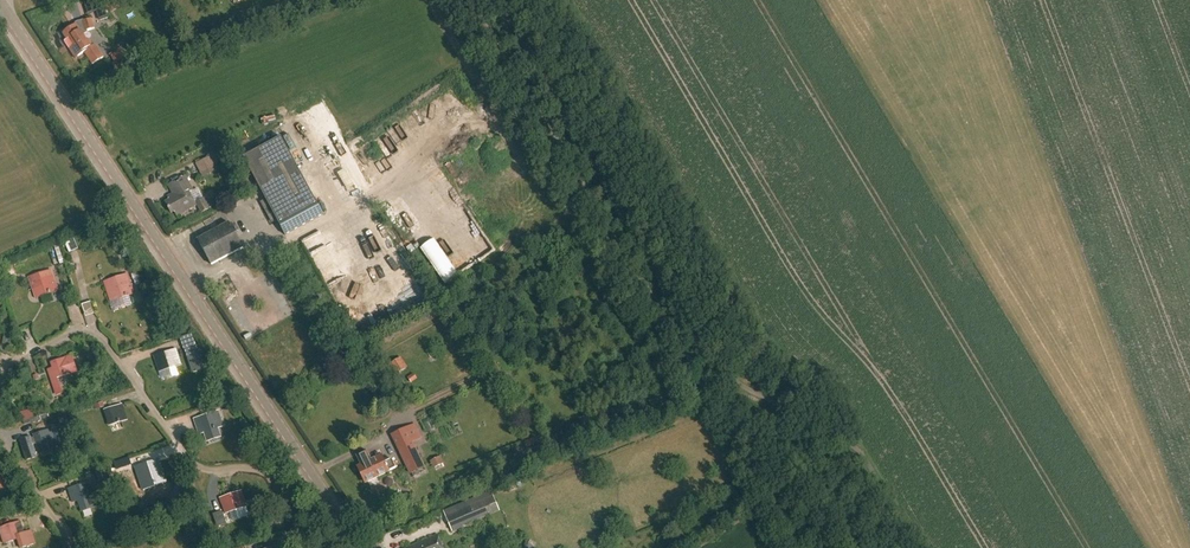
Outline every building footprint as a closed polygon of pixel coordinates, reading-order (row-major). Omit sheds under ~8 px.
[(111,13),(123,5),(120,0),(103,0),(111,13)] [(103,8),(96,10),(100,22),(110,18),(103,8)] [(95,29),(92,19),(83,22),(84,25),(80,26),(78,27),(77,24),(63,34),(67,40),(64,41),(75,59),(85,53),(93,65),(104,58),(96,45),(93,46),(89,40),(88,41),(84,36),(89,33),(88,31),(95,29)] [(230,19),(207,28),(212,40),(235,31),(230,19)] [(110,55),(117,67),(128,60),(126,55),(127,54),(123,47),(110,55)] [(115,88),(124,85),(122,78),(113,81),(115,88)] [(243,159),(249,170),(266,200),(260,203),(272,224),(277,221),(286,238),(324,217),(281,138),(243,159)] [(196,164),(201,175),(215,168),(209,157),(196,164)] [(322,164),(326,174),(332,171),(328,162),(322,164)] [(193,192),(185,178),(169,187),(174,195),(168,198),(170,202),(166,204),(171,215),(175,213),(177,217),(195,207),(188,194),(193,192)] [(423,200),(436,190),(430,184),(418,194),(423,200)] [(196,203),(202,215),(211,210),(205,199),(196,203)] [(243,249),(229,224),(198,241),(212,266),(243,249)] [(74,238),(64,242),(69,253),(78,249),(74,238)] [(29,278),(36,299),(58,291),(53,276),(48,277),(46,272),(29,278)] [(103,282),(110,303),(135,294),(128,274),(103,282)] [(90,300),(82,303),(85,314),(93,312),(90,300)] [(284,316),(294,312),(289,301),(279,305),(284,316)] [(196,345),(184,349),(192,373),(204,369),(196,345)] [(158,371),(180,364),(175,349),(158,354),(160,361),(155,362),(158,371)] [(52,369),(47,370),(55,394),(61,391),(57,379),(78,372),(72,355),(50,363),(52,369)] [(401,358),(389,366),(396,376),(408,368),(401,358)] [(413,375),(407,378),(411,384),(417,380),(413,375)] [(218,397),(223,411),(234,407),(229,393),(218,397)] [(93,402),(96,411),(105,408),(102,399),(93,402)] [(108,427),(126,421),(121,406),(104,412),(108,427)] [(32,409),(21,413),(23,422),(35,419),(32,409)] [(199,435),(204,433),(221,428),(216,412),(194,420),(199,435)] [(70,426),(60,430),(62,435),(72,432),(70,426)] [(416,426),(393,437),(412,475),(424,470),(412,443),(422,438),(416,426)] [(33,447),(36,446),(38,451),(55,445),(49,430),(32,436),(34,441),(32,442),(30,436),(16,441),(23,462),(36,457),(33,447)] [(535,437),(524,443),(527,448),(538,443),(535,437)] [(356,457),(360,466),(357,467),(366,486),(399,471),(396,465),(394,466),(392,461),(385,465),(382,458),(371,463),(366,452),(356,457)] [(440,457),(430,462),(433,469),(444,464),(440,457)] [(140,483),(162,476),(157,461),(139,467),(140,472),(136,474),(140,483)] [(104,480),(101,471),(93,473),(96,483),(104,480)] [(72,503),(77,502),(79,511),(98,505),(90,482),(72,489),(68,490),(72,503)] [(175,491),(172,499),(180,502),(184,494),(175,491)] [(224,514),(245,507),(241,492),(224,497),(226,503),(221,505),(224,514)] [(492,493),(444,512),(452,533),(465,528),(464,526),(500,512),(492,493)] [(198,507),(190,514),(198,524),(207,517),(198,507)] [(215,521),(217,527),(226,524),(224,518),(215,521)] [(3,545),(25,538),(20,522),(2,528),(0,529),(0,536),(3,545)] [(438,539),(414,547),(442,547),(438,539)]
